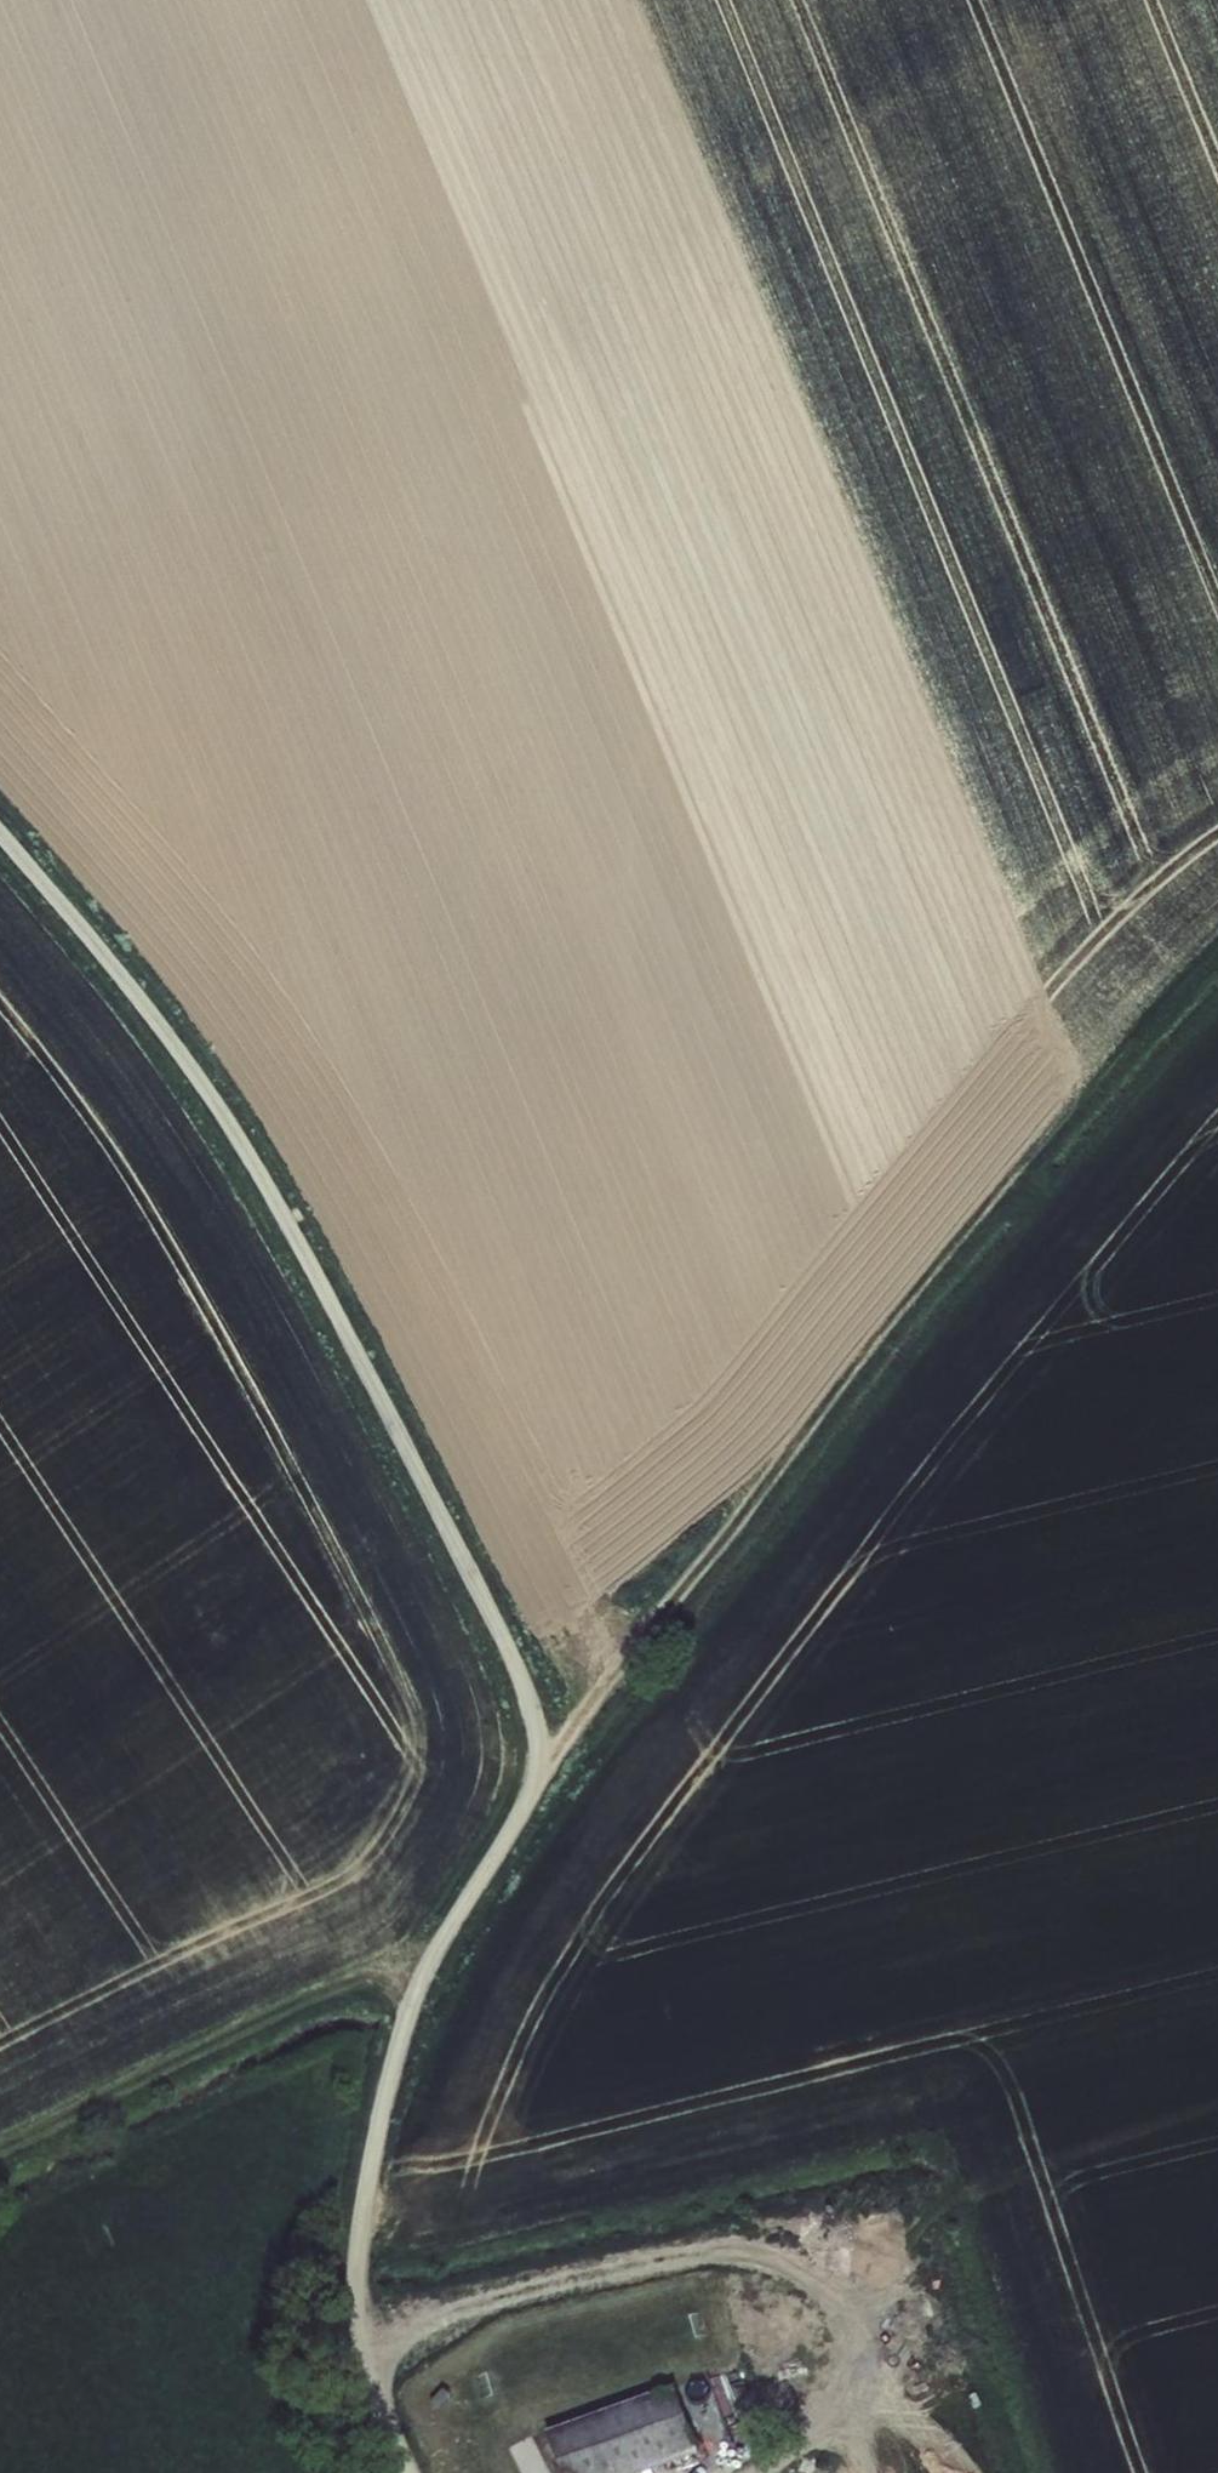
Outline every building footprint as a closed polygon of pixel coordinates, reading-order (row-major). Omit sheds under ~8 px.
[(654,2441),(587,2468),(589,2472),(666,2472),(654,2441)]
